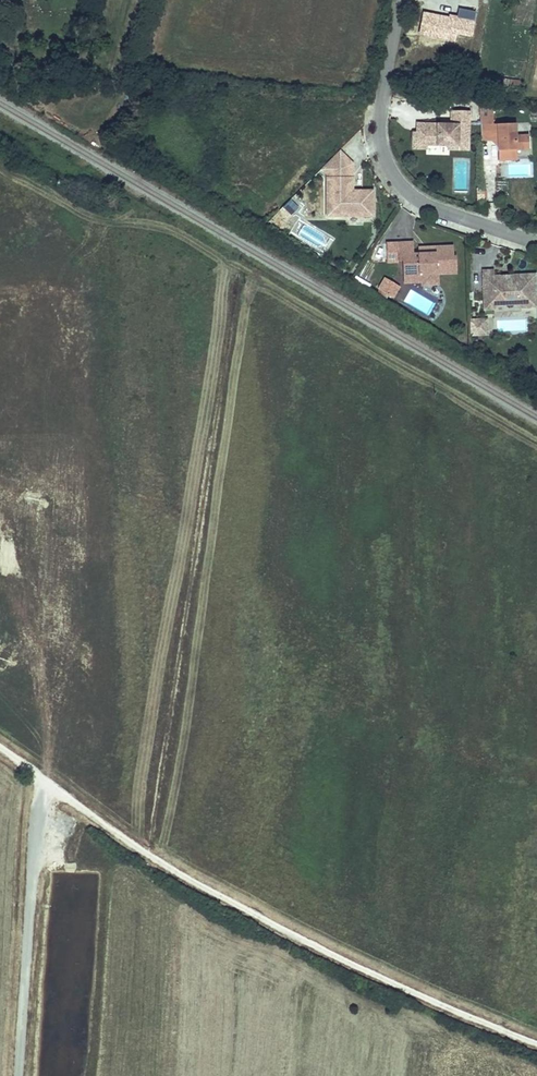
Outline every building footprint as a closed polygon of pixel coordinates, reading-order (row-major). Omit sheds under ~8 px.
[(516,135),(516,123),(493,124),(492,104),(480,105),(481,141),(498,140),(499,160),(510,160),(510,150),(530,149),(529,135),(516,135)] [(457,146),(457,150),(468,150),(469,111),(452,111),(451,127),(444,127),(444,125),(418,124),(417,132),(417,139),(427,140),(427,145),(457,146)] [(427,149),(427,145),(427,140),(417,139),(417,132),(413,132),(413,148),(427,149)] [(373,215),(373,191),(353,191),(353,164),(340,151),(322,169),(328,174),(328,216),(373,215)] [(282,208),(291,215),(298,206),(289,199),(282,208)] [(457,273),(456,257),(453,257),(453,247),(435,247),(436,253),(430,254),(430,256),(425,256),(425,254),(414,254),(413,243),(386,244),(387,261),(403,261),(404,274),(422,273),(423,281),(423,285),(437,284),(437,274),(457,273)] [(511,278),(503,279),(501,276),(493,276),(493,271),(483,271),(485,309),(494,309),(497,306),(497,302),(518,301),(518,305),(521,308),(536,307),(535,275),(511,276),(511,278)] [(404,282),(423,281),(422,273),(404,274),(404,282)] [(387,294),(393,283),(385,278),(378,290),(387,294)] [(402,287),(393,283),(387,294),(395,299),(402,287)] [(471,333),(479,333),(478,321),(470,322),(471,333)]
